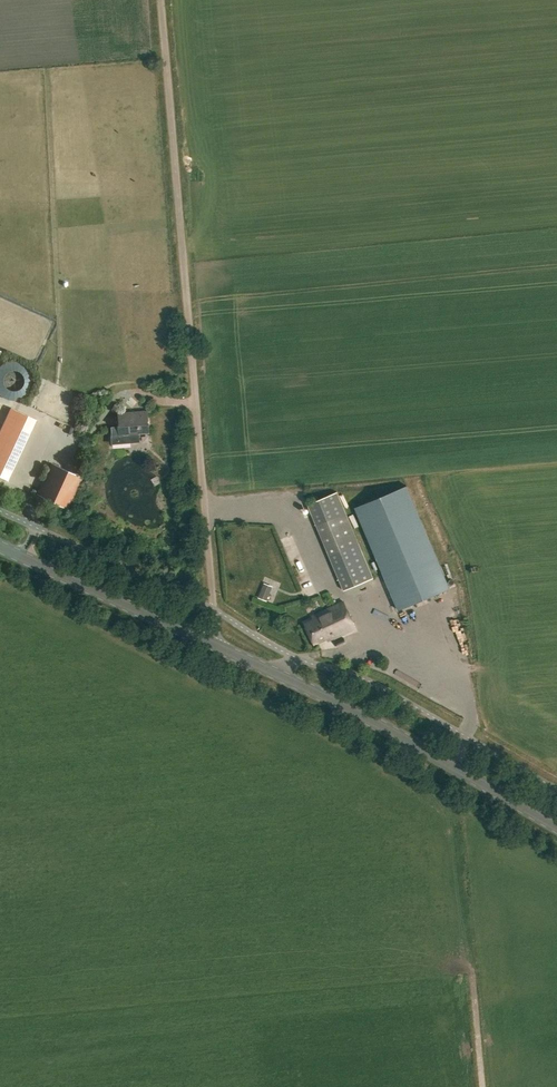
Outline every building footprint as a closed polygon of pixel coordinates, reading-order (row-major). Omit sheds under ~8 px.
[(136,406),(136,394),(120,395),(121,407),(136,406)] [(7,480),(36,419),(11,408),(0,432),(0,477),(7,480)] [(148,432),(147,410),(118,412),(119,426),(111,426),(113,442),(138,440),(138,432),(139,432),(148,432)] [(51,461),(36,493),(68,508),(83,477),(51,461)] [(157,479),(150,483),(153,490),(160,486),(157,479)] [(407,486),(355,508),(398,610),(450,589),(407,486)] [(373,579),(337,492),(308,504),(344,591),(373,579)] [(278,580),(284,575),(279,569),(273,574),(278,580)] [(267,601),(272,588),(263,585),(258,597),(267,601)] [(334,639),(357,628),(345,602),(312,616),(314,621),(306,624),(314,643),(327,637),(328,640),(334,638),(334,639)] [(344,638),(336,642),(338,647),(339,648),(347,645),(344,638)]
